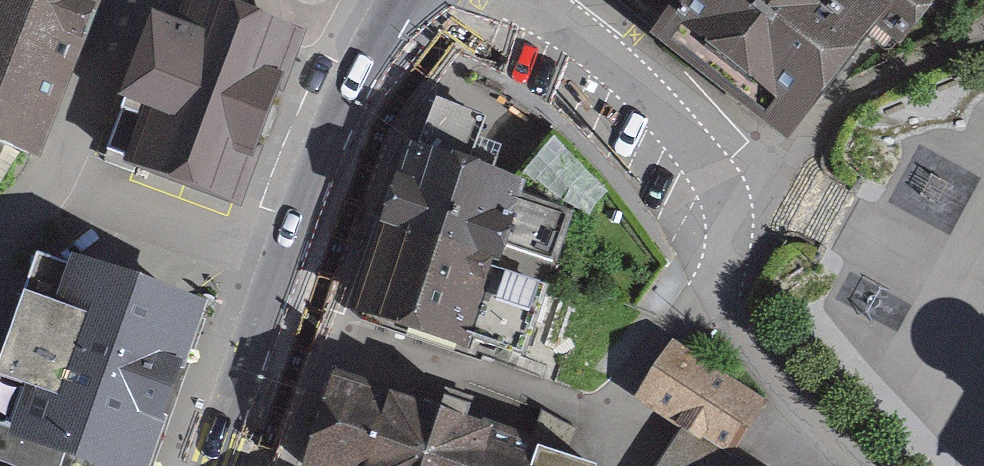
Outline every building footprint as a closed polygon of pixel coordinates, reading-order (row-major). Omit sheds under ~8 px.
[(35,138),(88,0),(0,0),(0,125),(35,138)] [(235,190),(294,27),(220,0),(189,0),(182,19),(160,11),(111,146),(235,190)] [(664,11),(673,0),(650,0),(664,11)] [(796,98),(887,0),(696,0),(693,3),(796,98)] [(693,3),(676,21),(779,116),(796,98),(693,3)] [(493,251),(518,172),(418,141),(393,219),(493,251)] [(465,338),(493,251),(393,219),(365,307),(465,338)] [(131,465),(144,465),(206,298),(78,251),(73,263),(44,253),(0,372),(0,454),(33,465),(60,465),(68,443),(131,465)] [(756,398),(679,348),(651,392),(728,441),(756,398)] [(307,465),(310,465),(595,465),(597,461),(339,372),(307,465)] [(685,438),(665,465),(725,465),(685,438)]
